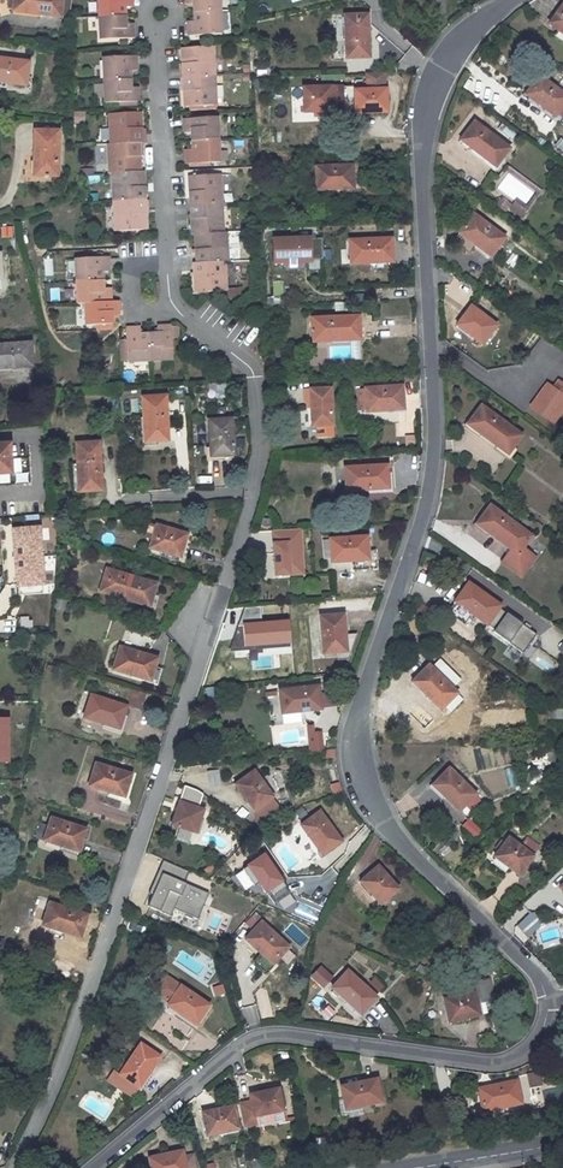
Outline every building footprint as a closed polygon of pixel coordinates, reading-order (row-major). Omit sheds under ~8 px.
[(61,16),(62,0),(14,0),(13,10),(61,16)] [(97,9),(99,32),(132,31),(131,17),(123,17),(123,0),(96,0),(97,9)] [(195,6),(196,15),(188,16),(188,29),(222,27),(221,0),(195,0),(195,6)] [(549,24),(562,34),(562,6),(549,24)] [(369,57),(367,15),(344,17),(346,59),(369,57)] [(220,38),(186,40),(190,99),(223,96),(220,38)] [(104,50),(105,72),(107,94),(141,92),(140,77),(133,78),(132,62),(139,61),(138,49),(104,50)] [(26,85),(29,62),(0,59),(0,82),(26,85)] [(354,91),(355,114),(387,112),(386,90),(383,90),(383,73),(367,73),(367,90),(354,91)] [(539,77),(525,95),(555,117),(557,114),(562,118),(562,94),(539,77)] [(342,87),(303,88),(303,112),(314,112),(331,112),(331,115),(343,115),(342,87)] [(147,163),(145,163),(143,135),(145,135),(144,105),(111,106),(112,136),(109,136),(111,165),(113,165),(116,225),(150,223),(147,163)] [(82,121),(82,111),(72,111),(72,121),(82,121)] [(195,126),(196,133),(197,142),(191,142),(191,156),(225,155),(223,111),(189,112),(190,126),(195,126)] [(474,123),(461,141),(499,170),(512,152),(474,123)] [(58,131),(35,131),(35,160),(36,160),(36,175),(57,175),(57,161),(59,161),(60,152),(58,152),(58,131)] [(562,152),(562,141),(557,138),(552,146),(562,152)] [(352,165),(315,168),(316,191),(353,189),(352,165)] [(199,230),(201,259),(198,259),(200,288),(232,286),(231,257),(233,257),(232,228),(232,227),(229,228),(226,169),(192,170),(196,230),(199,230)] [(513,213),(524,220),(528,215),(516,207),(513,213)] [(472,215),(459,233),(490,257),(504,238),(472,215)] [(349,241),(350,264),(392,261),(391,238),(349,241)] [(321,239),(272,241),(273,263),(283,262),(283,268),(301,267),(301,261),(322,260),(321,239)] [(111,287),(111,277),(111,269),(117,269),(116,255),(84,256),(86,302),(93,302),(94,324),(120,323),(120,314),(127,314),(127,300),(119,301),(119,287),(111,287)] [(496,326),(471,307),(457,325),(483,344),(496,326)] [(358,317),(312,319),(313,342),(359,340),(358,317)] [(545,336),(553,342),(562,328),(562,323),(558,319),(545,336)] [(166,333),(158,334),(149,335),(148,328),(135,329),(137,362),(182,359),(180,327),(166,327),(166,333)] [(0,345),(0,368),(31,365),(30,343),(0,345)] [(403,409),(401,386),(357,390),(359,408),(366,408),(366,412),(403,409)] [(531,408),(553,423),(562,409),(562,387),(562,386),(557,393),(548,386),(531,408)] [(330,389),(304,391),(305,402),(308,402),(311,402),(311,408),(312,427),(333,425),(330,389)] [(145,441),(167,440),(165,396),(142,397),(145,441)] [(511,428),(481,406),(467,425),(507,454),(521,435),(511,428)] [(232,419),(209,420),(211,456),(233,455),(232,419)] [(403,436),(404,446),(414,444),(413,435),(403,436)] [(79,491),(102,490),(99,442),(77,443),(79,491)] [(9,444),(0,445),(0,474),(11,473),(9,444)] [(388,489),(387,465),(344,469),(345,491),(388,489)] [(33,482),(43,482),(42,469),(32,470),(33,482)] [(489,506),(476,523),(512,550),(501,564),(520,578),(534,558),(521,548),(530,536),(489,506)] [(12,594),(42,592),(38,525),(8,527),(12,594)] [(156,526),(150,548),(180,557),(187,534),(156,526)] [(301,528),(269,530),(271,577),(303,575),(301,528)] [(322,540),(323,559),(330,558),(331,563),(368,559),(366,536),(322,540)] [(101,590),(100,592),(150,606),(156,583),(107,569),(106,572),(101,590)] [(92,587),(101,590),(106,572),(97,570),(92,587)] [(468,584),(455,602),(486,624),(500,606),(468,584)] [(520,654),(535,635),(501,608),(486,628),(520,654)] [(319,617),(323,653),(346,651),(342,615),(319,617)] [(158,658),(120,647),(113,669),(151,681),(158,658)] [(530,658),(550,673),(557,663),(537,649),(530,658)] [(429,666),(413,682),(441,709),(447,703),(452,708),(462,699),(429,666)] [(279,691),(281,714),(320,709),(317,686),(279,691)] [(145,694),(135,691),(130,706),(140,710),(145,694)] [(92,695),(85,717),(119,729),(127,707),(92,695)] [(8,756),(8,719),(0,720),(0,756),(8,756)] [(308,752),(323,751),(321,731),(313,731),(312,721),(271,724),(273,748),(307,746),(308,752)] [(473,746),(473,770),(501,771),(502,747),(473,746)] [(96,763),(89,786),(124,796),(131,774),(96,763)] [(514,767),(487,771),(491,793),(518,788),(514,767)] [(449,769),(433,786),(459,811),(475,794),(449,769)] [(272,796),(254,771),(235,785),(254,810),(272,796)] [(273,791),(283,786),(277,775),(268,780),(273,791)] [(328,784),(332,795),(342,791),(339,781),(328,784)] [(183,785),(179,798),(198,804),(203,792),(183,785)] [(176,799),(167,826),(195,835),(203,808),(176,799)] [(341,842),(319,812),(300,825),(307,834),(299,839),(312,856),(319,850),(322,855),(341,842)] [(35,837),(78,851),(86,829),(51,818),(49,826),(40,823),(35,837)] [(460,827),(475,837),(481,828),(466,818),(460,827)] [(508,839),(495,856),(519,874),(540,847),(526,837),(519,846),(508,839)] [(286,868),(295,863),(285,843),(276,847),(286,868)] [(166,864),(164,869),(185,877),(187,872),(166,864)] [(378,866),(360,882),(380,904),(398,889),(378,866)] [(198,918),(210,887),(161,868),(146,905),(170,915),(172,908),(198,918)] [(562,900),(562,879),(559,875),(548,885),(562,900)] [(43,925),(80,937),(87,915),(50,903),(43,925)] [(516,926),(529,938),(543,922),(530,910),(516,926)] [(288,948),(261,922),(245,939),(272,965),(288,948)] [(543,941),(560,937),(558,928),(541,932),(543,941)] [(309,977),(322,988),(333,976),(320,965),(309,977)] [(376,998),(348,972),(332,988),(361,1015),(376,998)] [(168,1006),(196,1024),(209,1005),(180,987),(165,976),(154,992),(170,1003),(168,1006)] [(507,992),(504,981),(498,983),(501,994),(507,992)] [(475,992),(444,999),(449,1022),(480,1015),(486,1013),(484,1003),(489,1002),(485,982),(473,984),(475,992)] [(141,1045),(120,1074),(139,1087),(160,1057),(141,1045)] [(120,1074),(114,1070),(105,1083),(131,1100),(139,1087),(120,1074)] [(526,1074),(527,1091),(540,1090),(538,1072),(526,1074)] [(340,1087),(345,1110),(381,1103),(377,1079),(340,1087)] [(478,1089),(482,1112),(521,1104),(516,1081),(478,1089)] [(249,1103),(237,1105),(242,1128),(254,1126),(252,1118),(282,1112),(277,1090),(266,1092),(258,1094),(247,1096),(249,1103)] [(202,1113),(207,1136),(238,1130),(233,1107),(202,1113)] [(182,1152),(148,1158),(151,1167),(186,1167),(183,1157),(182,1152)] [(186,1167),(195,1167),(192,1155),(183,1157),(186,1167)]
